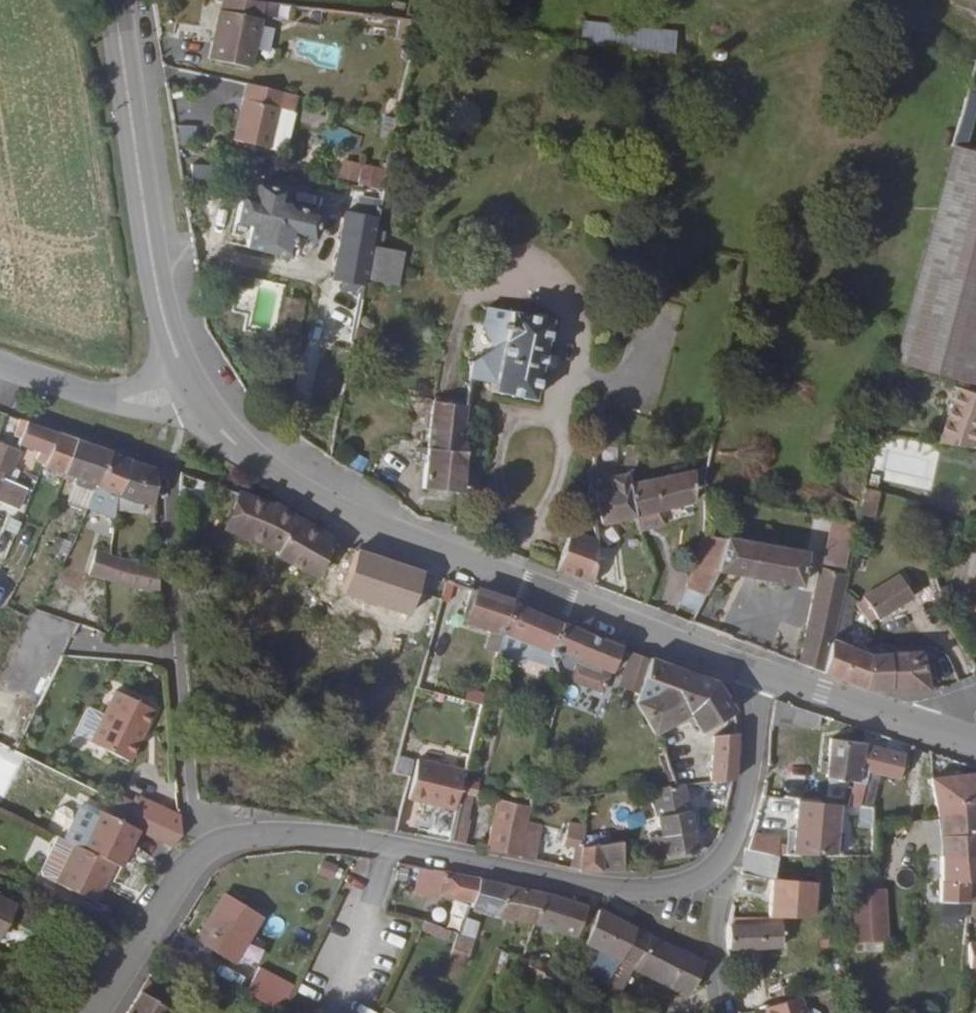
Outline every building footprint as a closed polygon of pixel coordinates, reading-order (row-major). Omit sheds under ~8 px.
[(260,13),(219,3),(207,51),(248,61),(260,13)] [(412,13),(364,7),(361,24),(408,31),(412,13)] [(671,67),(674,47),(625,40),(623,61),(671,67)] [(305,48),(302,60),(328,65),(331,54),(305,48)] [(281,83),(245,76),(233,130),(269,138),(281,83)] [(944,138),(927,221),(909,294),(894,356),(971,375),(975,355),(975,146),(944,138)] [(367,173),(380,177),(384,157),(371,154),(367,173)] [(357,319),(367,269),(403,276),(410,240),(383,234),(386,218),(373,214),(378,184),(361,181),(356,203),(351,203),(338,277),(350,280),(348,296),(357,297),(353,319),(357,319)] [(229,236),(281,250),(283,239),(290,241),(290,239),(294,240),(297,235),(309,239),(314,218),(296,214),(289,206),(273,202),(276,191),(249,186),(245,201),(236,200),(229,236)] [(250,279),(242,328),(292,337),(299,300),(282,297),(284,285),(250,279)] [(479,349),(477,371),(539,384),(554,299),(516,291),(509,326),(479,349)] [(958,385),(938,437),(970,441),(975,425),(975,393),(958,385)] [(422,485),(461,491),(473,399),(433,394),(422,485)] [(56,427),(17,412),(12,424),(22,428),(16,441),(39,450),(37,456),(42,458),(56,427)] [(56,427),(42,458),(41,462),(64,470),(78,435),(56,427)] [(109,446),(78,435),(64,470),(93,481),(109,446)] [(0,440),(0,500),(13,506),(22,481),(9,475),(14,464),(8,461),(14,446),(0,440)] [(132,454),(109,446),(93,481),(98,483),(96,491),(105,493),(108,484),(121,488),(132,454)] [(155,462),(132,454),(121,488),(153,497),(155,462)] [(199,492),(204,475),(179,464),(178,492),(199,492)] [(603,518),(632,512),(692,501),(696,469),(631,480),(596,487),(603,518)] [(874,512),(879,485),(866,480),(860,510),(874,512)] [(268,501),(242,490),(231,523),(276,542),(274,547),(316,568),(327,535),(268,501)] [(5,555),(18,521),(6,517),(0,533),(0,553),(5,555)] [(846,577),(856,529),(831,523),(820,571),(846,577)] [(552,564),(592,580),(597,539),(566,526),(552,564)] [(691,618),(713,568),(795,595),(804,557),(702,529),(698,528),(685,615),(691,618)] [(103,574),(107,550),(92,546),(88,561),(81,559),(78,568),(103,574)] [(435,578),(365,556),(360,573),(430,595),(435,578)] [(965,605),(975,608),(975,572),(965,605)] [(797,658),(824,668),(863,684),(934,686),(930,651),(878,648),(831,639),(833,631),(848,635),(856,609),(864,609),(845,584),(845,581),(838,579),(826,577),(816,574),(797,658)] [(880,620),(897,615),(915,594),(897,579),(869,609),(880,620)] [(511,595),(469,581),(461,612),(490,621),(485,641),(497,644),(502,626),(511,595)] [(430,636),(437,637),(438,629),(455,632),(463,586),(440,582),(430,636)] [(559,615),(511,595),(502,626),(548,647),(559,615)] [(15,635),(23,616),(3,607),(0,615),(0,629),(15,635)] [(163,641),(161,615),(78,614),(78,638),(119,639),(163,641)] [(619,640),(559,615),(548,647),(558,681),(554,697),(570,702),(580,680),(595,685),(604,679),(619,640)] [(715,680),(651,653),(646,668),(661,675),(658,687),(637,697),(636,700),(652,728),(657,724),(697,707),(705,725),(712,721),(711,727),(731,730),(732,714),(715,680)] [(554,697),(558,681),(551,678),(547,697),(553,699),(554,697)] [(121,761),(147,709),(111,690),(85,743),(121,761)] [(787,725),(790,704),(774,698),(770,722),(787,725)] [(731,752),(731,730),(711,727),(709,751),(731,752)] [(862,743),(862,740),(830,734),(825,773),(852,777),(855,778),(857,766),(905,775),(910,754),(862,743)] [(731,777),(731,752),(709,751),(706,777),(721,777),(731,777)] [(404,792),(454,805),(464,765),(414,752),(404,792)] [(786,769),(782,795),(801,798),(805,773),(786,769)] [(930,776),(939,832),(937,877),(961,878),(961,902),(975,902),(975,774),(930,776)] [(722,790),(721,777),(706,777),(677,778),(679,792),(722,790)] [(677,778),(669,779),(643,782),(655,830),(647,832),(651,854),(692,847),(679,792),(677,778)] [(128,812),(173,835),(172,812),(135,794),(128,812)] [(493,797),(482,844),(516,852),(524,816),(527,805),(493,797)] [(74,806),(58,840),(52,837),(36,870),(39,879),(90,905),(109,865),(115,867),(134,829),(81,803),(74,806)] [(516,852),(530,855),(538,820),(524,816),(516,852)] [(577,865),(621,864),(617,837),(589,841),(581,842),(571,841),(565,862),(577,865)] [(775,850),(745,845),(740,866),(770,873),(775,850)] [(467,904),(532,922),(541,889),(476,874),(399,857),(395,881),(468,902),(467,904)] [(571,934),(584,900),(541,889),(532,922),(571,934)] [(882,890),(846,891),(848,944),(884,943),(882,890)] [(230,965),(256,915),(217,895),(191,944),(230,965)] [(0,899),(0,925),(10,904),(0,899)] [(940,906),(941,919),(962,917),(961,904),(940,906)] [(633,965),(647,934),(593,905),(581,938),(591,942),(580,964),(605,977),(616,957),(633,965)] [(458,935),(458,933),(419,919),(413,932),(454,947),(458,935)] [(725,922),(727,945),(778,943),(776,919),(725,922)] [(470,928),(461,924),(458,933),(468,936),(470,928)] [(635,966),(664,982),(679,951),(647,934),(633,965),(635,966)] [(968,942),(967,964),(975,964),(975,942),(968,942)] [(681,991),(695,959),(679,951),(664,982),(681,991)] [(569,968),(564,963),(559,970),(555,976),(562,980),(569,968)] [(243,995),(268,1008),(281,981),(257,969),(243,995)] [(732,995),(735,1012),(750,1007),(749,992),(732,995)] [(760,1003),(763,1012),(801,1012),(793,992),(760,1003)] [(126,1012),(162,1012),(164,1011),(137,995),(126,1012)]
